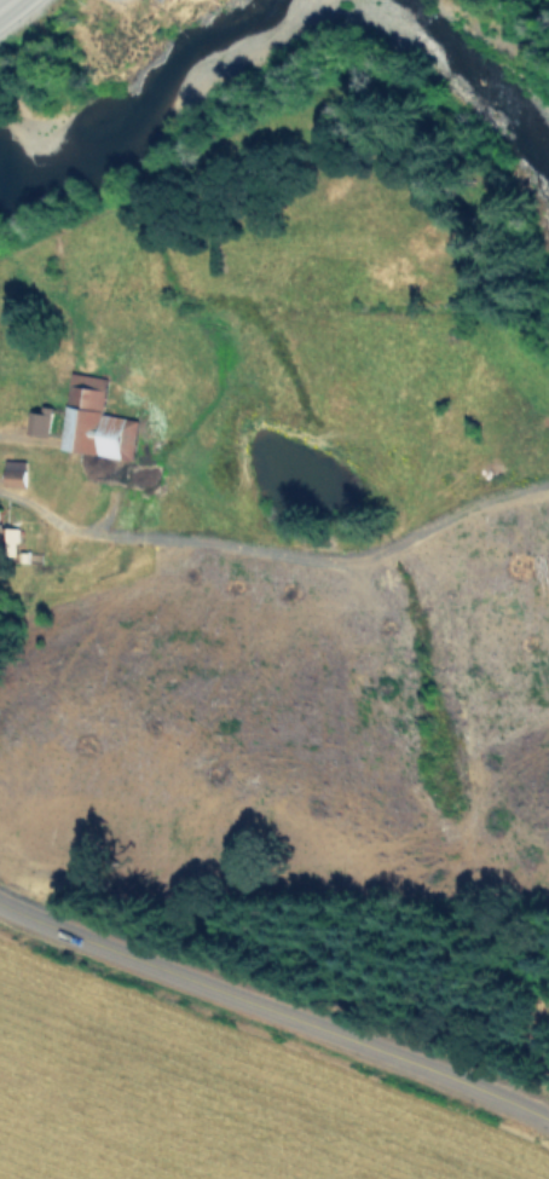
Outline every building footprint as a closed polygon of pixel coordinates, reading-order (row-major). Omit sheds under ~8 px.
[(60,447),(85,450),(87,434),(99,436),(96,454),(132,459),(137,417),(102,413),(107,376),(70,371),(60,447)] [(26,485),(27,459),(6,458),(5,485),(26,485)]
